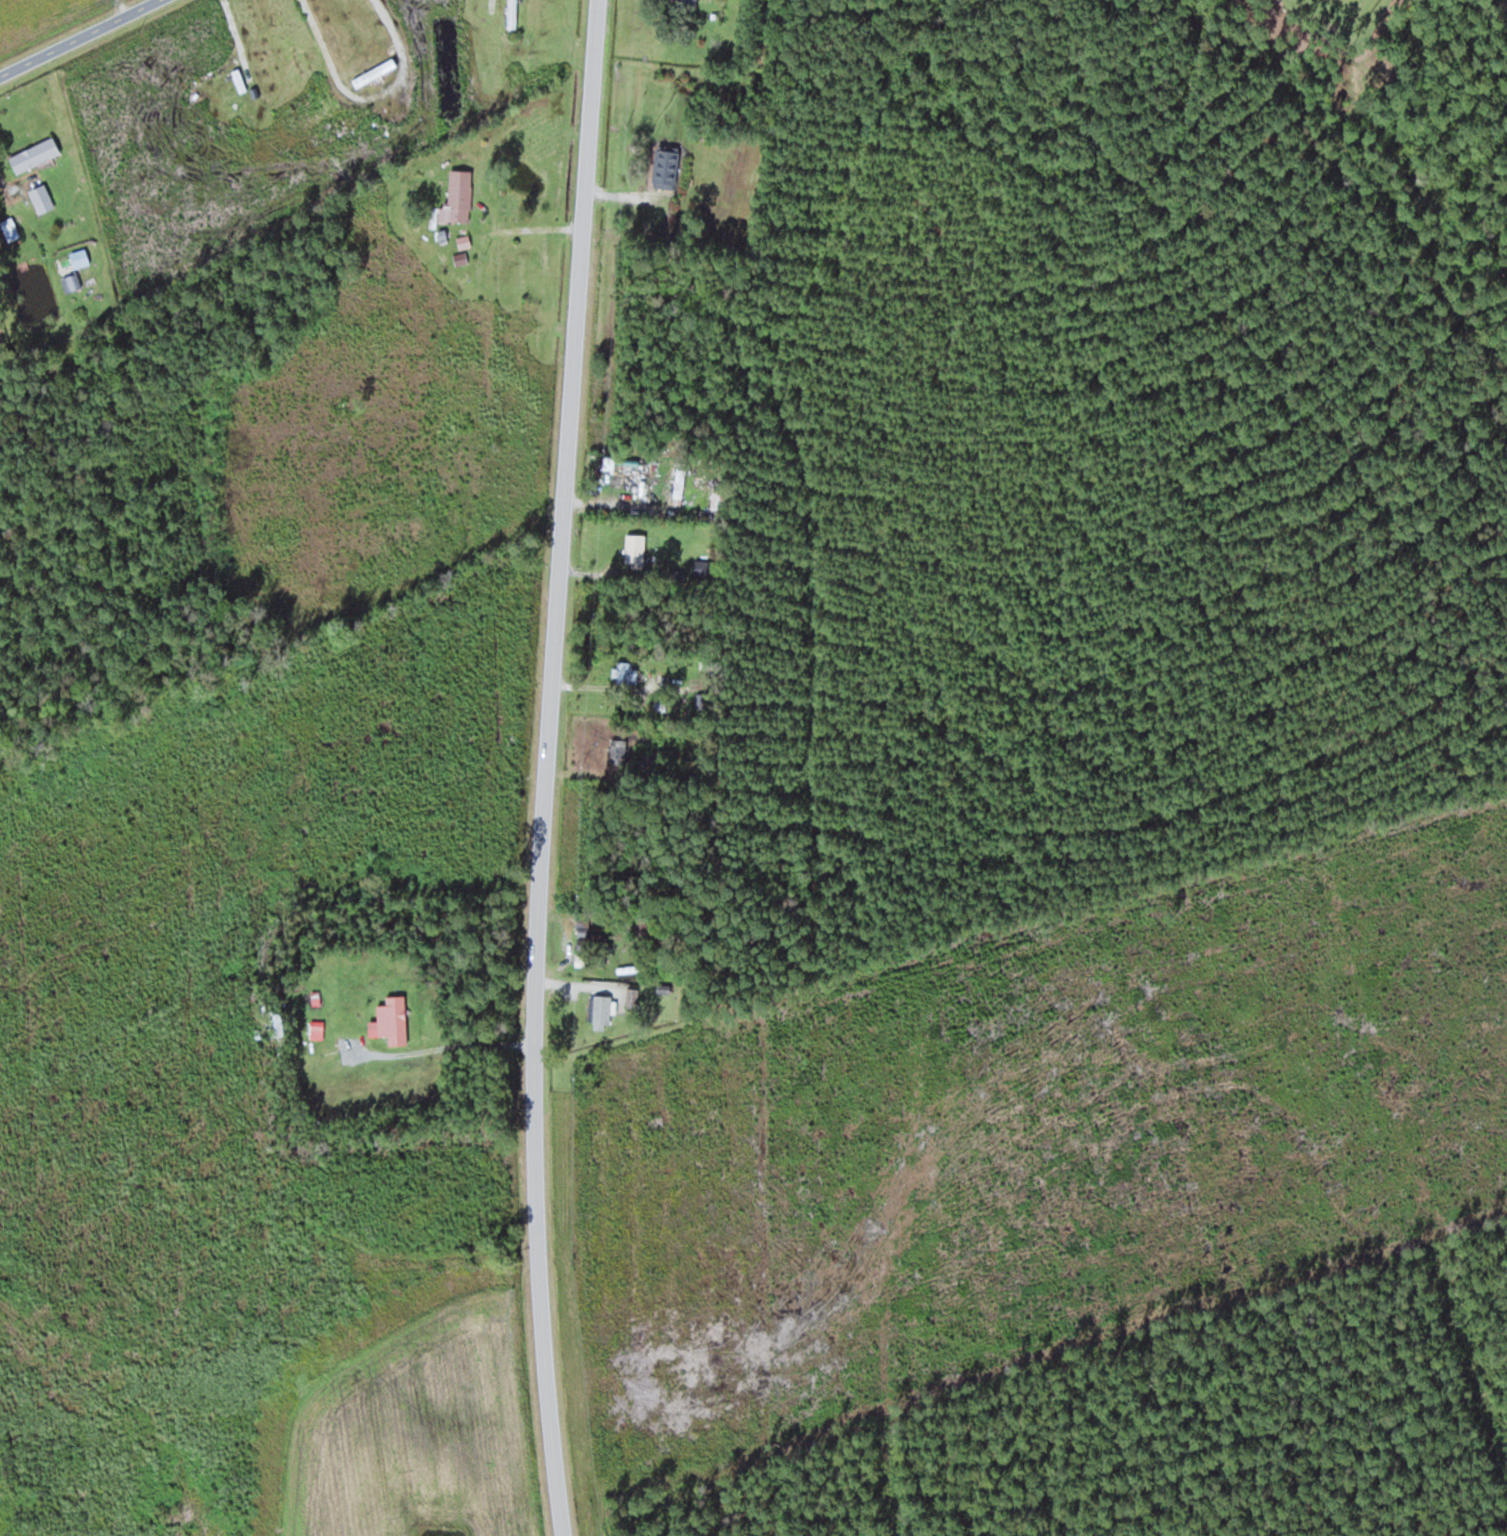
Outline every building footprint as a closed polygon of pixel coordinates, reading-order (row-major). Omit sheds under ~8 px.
[(508,30),(517,30),(517,0),(508,0),(508,30)] [(232,71),(240,93),(248,90),(240,68),(232,71)] [(10,157),(17,173),(62,153),(54,137),(10,157)] [(678,188),(679,146),(655,146),(654,188),(678,188)] [(473,170),(449,169),(448,220),(472,221),(473,170)] [(30,190),(40,213),(56,206),(45,183),(30,190)] [(21,235),(12,216),(1,222),(10,241),(21,235)] [(81,286),(77,273),(63,278),(68,291),(81,286)] [(687,505),(687,462),(676,462),(676,505),(687,505)] [(645,566),(645,534),(626,534),(626,566),(645,566)] [(711,575),(711,566),(696,567),(696,576),(711,575)] [(639,683),(639,662),(621,662),(621,683),(639,683)] [(611,763),(627,763),(627,738),(611,738),(611,763)] [(608,932),(591,932),(591,954),(608,954),(608,932)] [(639,1006),(639,988),(629,988),(629,1006),(639,1006)] [(378,1005),(379,1037),(389,1037),(390,1045),(408,1044),(406,995),(387,996),(387,1005),(378,1005)] [(594,995),(594,1029),(612,1029),(612,995),(594,995)] [(324,1022),(312,1022),(312,1037),(324,1037),(324,1022)]
